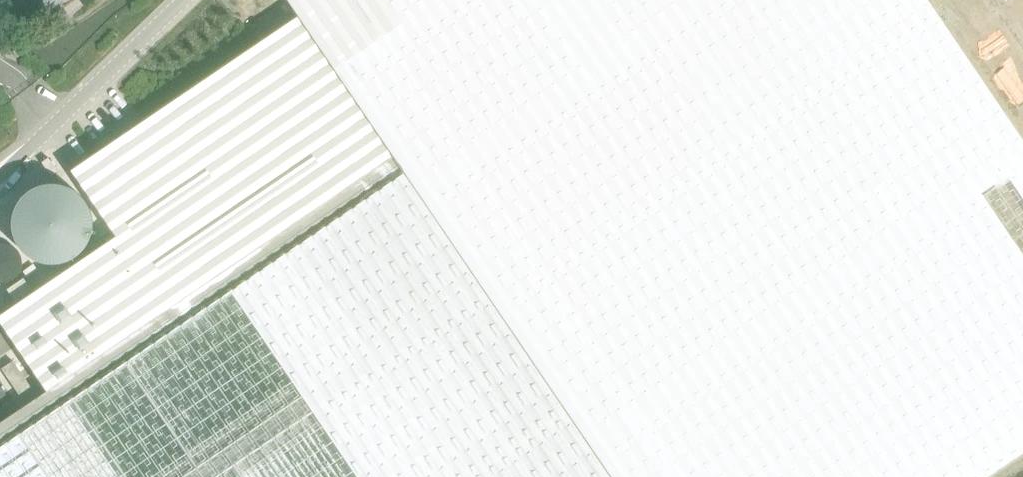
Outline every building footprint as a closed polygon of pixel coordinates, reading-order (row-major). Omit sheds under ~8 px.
[(50,10),(64,0),(43,0),(50,10)] [(404,166),(307,15),(73,170),(114,238),(0,316),(0,322),(48,387),(0,421),(0,440),(404,166)] [(404,166),(0,440),(0,476),(619,476),(404,166)]
